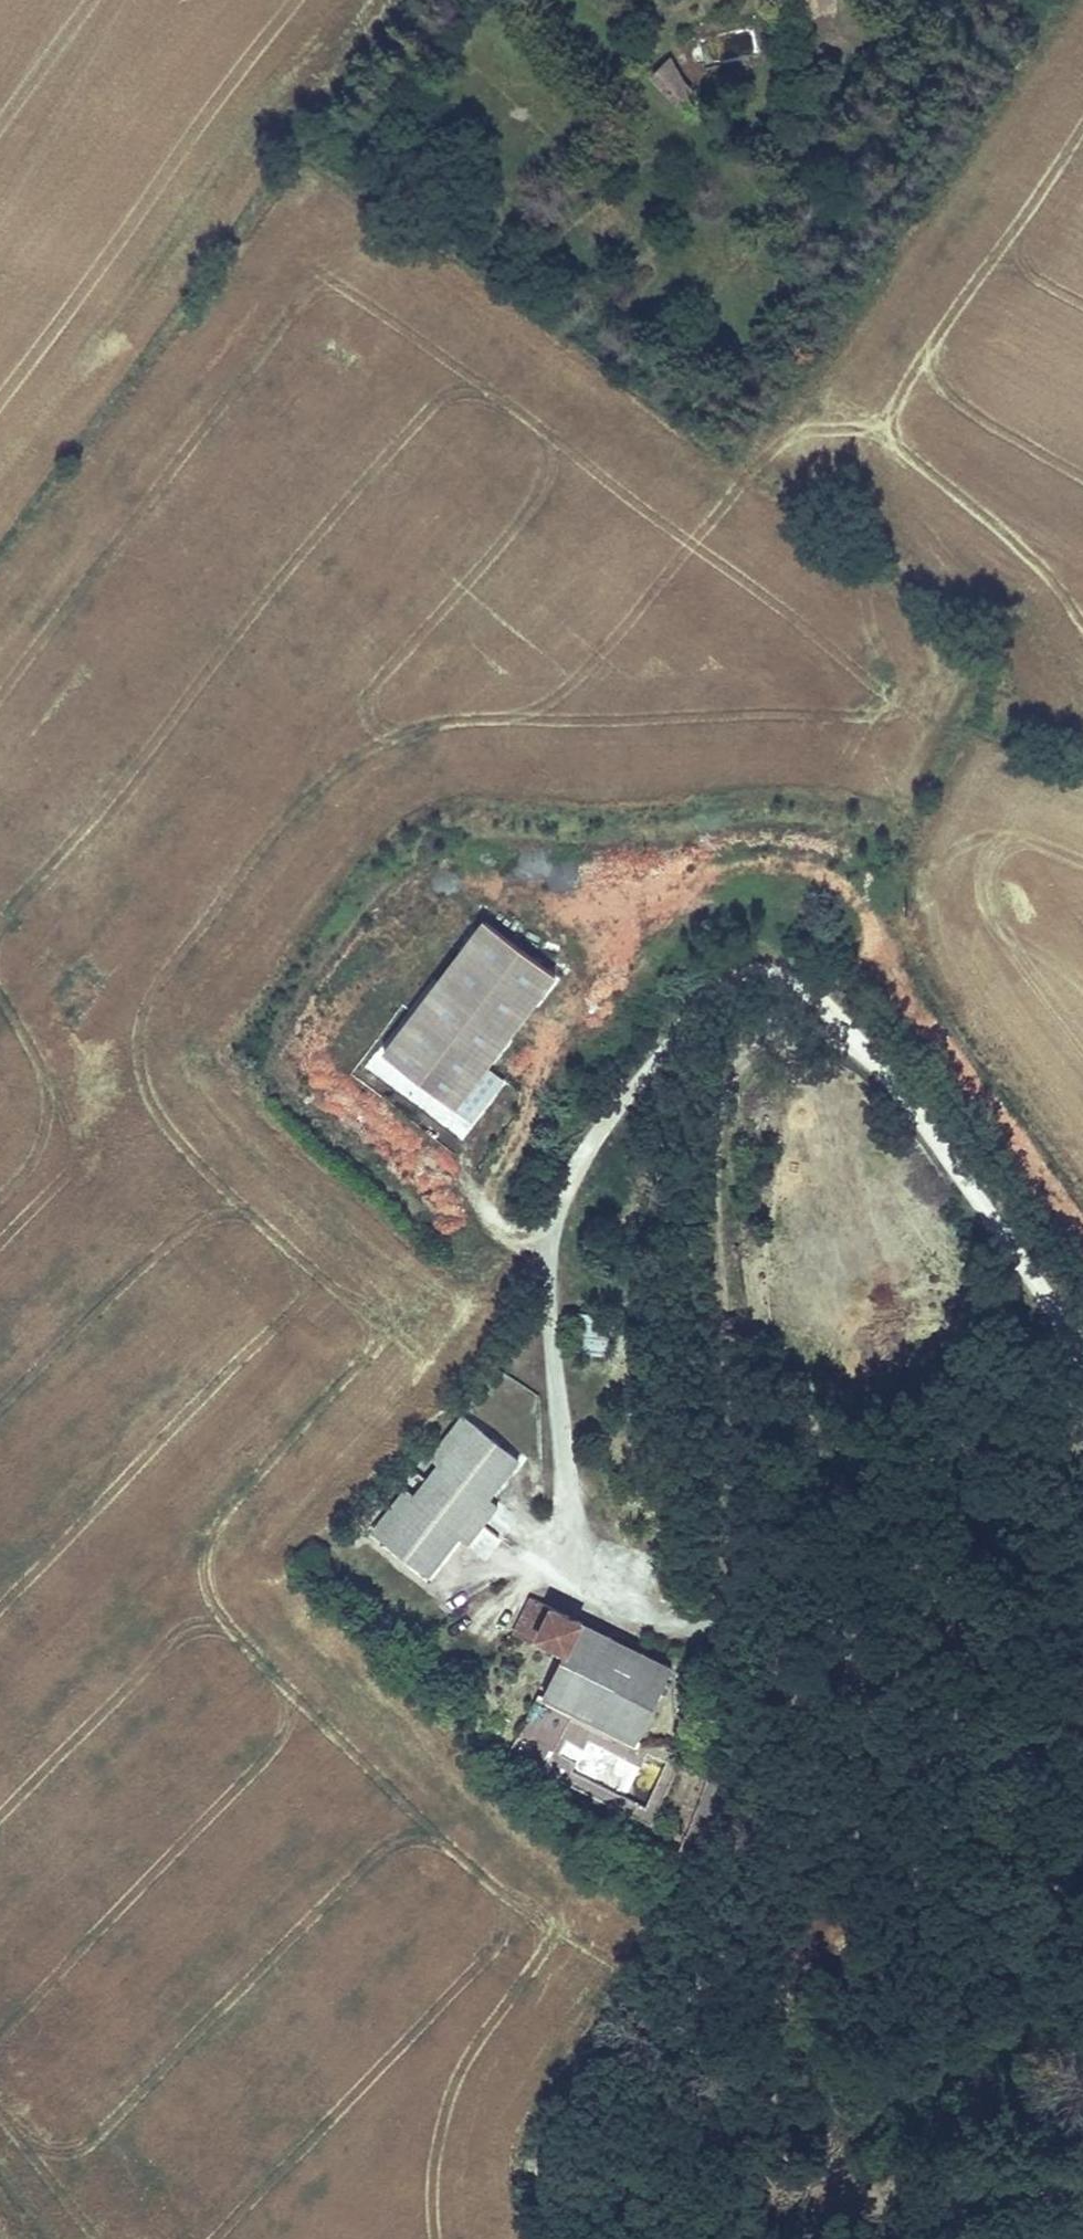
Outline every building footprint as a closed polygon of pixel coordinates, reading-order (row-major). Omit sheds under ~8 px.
[(669,62),(654,77),(679,102),(694,86),(669,62)] [(556,977),(484,922),(385,1051),(457,1107),(556,977)] [(581,1356),(607,1356),(607,1316),(581,1316),(581,1356)] [(429,1579),(520,1462),(462,1417),(428,1460),(437,1467),(413,1498),(404,1491),(371,1533),(429,1579)] [(485,1558),(498,1539),(482,1528),(469,1547),(485,1558)] [(559,1663),(539,1703),(635,1750),(675,1670),(548,1608),(528,1648),(559,1663)]
